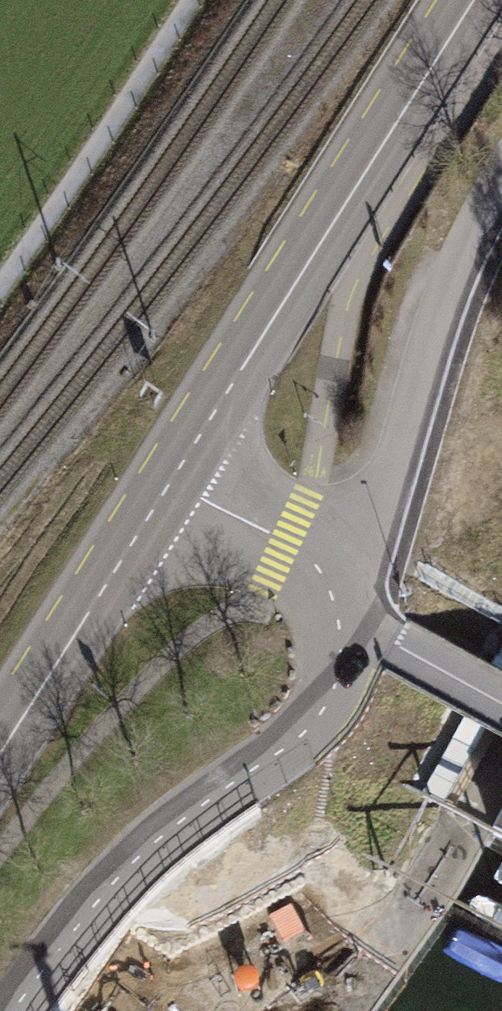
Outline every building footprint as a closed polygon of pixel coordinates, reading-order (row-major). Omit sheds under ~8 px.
[(492,847),(501,853),(501,828),(492,847)]
